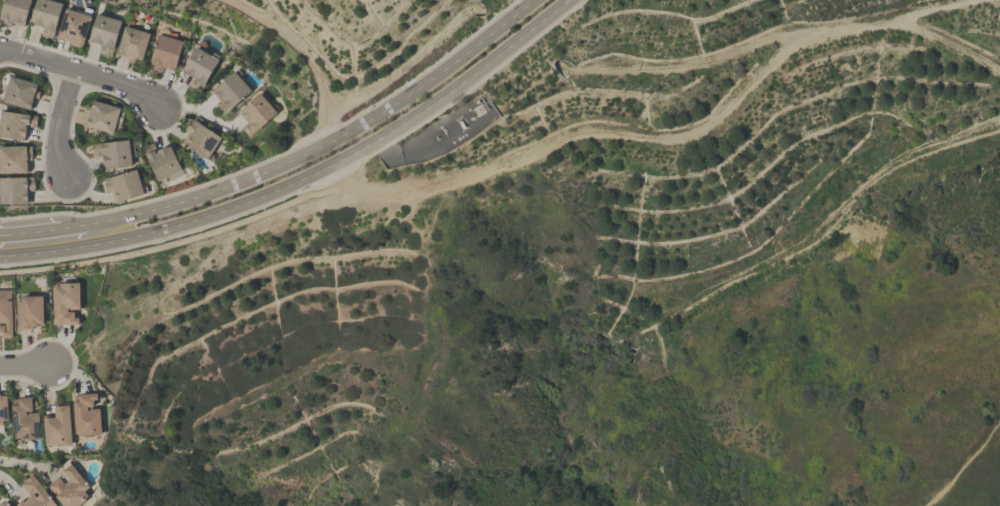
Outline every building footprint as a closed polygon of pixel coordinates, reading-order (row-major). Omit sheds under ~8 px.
[(1,24),(0,22),(0,16),(0,7),(2,0),(30,0),(22,25),(10,22),(9,26),(7,25),(7,26),(1,24)] [(29,20),(35,0),(54,0),(61,2),(51,37),(40,34),(42,26),(39,26),(39,24),(31,22),(32,20),(29,20)] [(64,7),(90,15),(80,47),(66,43),(67,39),(55,36),(64,7)] [(120,19),(109,55),(100,53),(101,52),(98,51),(100,42),(90,39),(91,38),(87,37),(95,12),(120,19)] [(148,32),(140,59),(134,57),(133,61),(125,59),(126,57),(115,54),(116,51),(115,51),(123,24),(148,32)] [(181,40),(172,69),(161,66),(160,71),(158,70),(158,71),(149,68),(150,67),(146,66),(157,32),(181,40)] [(191,75),(183,70),(184,68),(182,67),(194,45),(210,54),(211,55),(212,52),(218,55),(216,58),(217,59),(198,91),(186,84),(191,75)] [(224,112),(222,110),(221,111),(214,103),(218,100),(209,89),(224,77),(224,78),(233,70),(250,91),(224,112)] [(36,83),(34,89),(39,91),(37,97),(34,97),(30,109),(1,100),(9,75),(36,83)] [(248,137),(239,128),(246,121),(239,113),(239,112),(237,110),(257,92),(275,111),(248,137)] [(84,125),(87,113),(83,112),(85,104),(89,106),(91,99),(119,107),(116,115),(121,116),(119,122),(115,121),(111,133),(84,125)] [(20,138),(0,136),(0,110),(37,115),(35,127),(25,125),(22,140),(20,139),(20,138)] [(220,137),(209,153),(212,155),(209,160),(206,158),(205,158),(182,142),(189,133),(183,129),(189,120),(190,121),(192,118),(220,137)] [(90,143),(127,138),(130,164),(103,168),(101,154),(93,155),(92,153),(90,143)] [(160,182),(159,178),(156,180),(143,153),(146,152),(143,145),(151,141),(155,149),(165,144),(166,146),(168,145),(181,172),(160,182)] [(27,172),(0,172),(0,145),(30,145),(30,159),(27,159),(27,172)] [(114,202),(110,190),(106,191),(102,180),(102,179),(108,176),(134,167),(143,194),(142,194),(142,193),(114,202)] [(29,202),(0,202),(0,176),(32,176),(32,179),(34,179),(34,190),(29,190),(29,202)] [(53,323),(52,318),(51,284),(58,284),(58,282),(78,281),(78,308),(68,308),(68,307),(66,307),(66,310),(72,310),(73,317),(77,317),(77,323),(58,324),(58,323),(53,323)] [(11,337),(0,337),(0,332),(0,289),(10,289),(11,337)] [(16,329),(16,326),(15,300),(20,300),(20,295),(41,294),(42,323),(36,323),(33,326),(30,326),(30,328),(16,329)] [(100,434),(81,435),(80,433),(74,433),(72,395),(77,395),(77,393),(95,392),(96,398),(92,398),(92,405),(86,406),(86,409),(88,409),(88,408),(98,407),(100,434)] [(39,438),(20,439),(19,437),(13,438),(10,398),(16,398),(16,397),(30,396),(30,400),(36,400),(36,405),(31,406),(31,410),(25,410),(25,414),(27,413),(27,412),(37,412),(39,438)] [(70,444),(58,445),(58,443),(44,444),(42,415),(54,415),(53,402),(67,401),(70,444)] [(88,496),(76,505),(62,505),(45,485),(57,476),(62,483),(68,478),(59,468),(68,461),(88,485),(82,490),(88,496)] [(31,474),(57,505),(15,505),(13,504),(20,499),(22,501),(29,495),(19,483),(31,474)]
